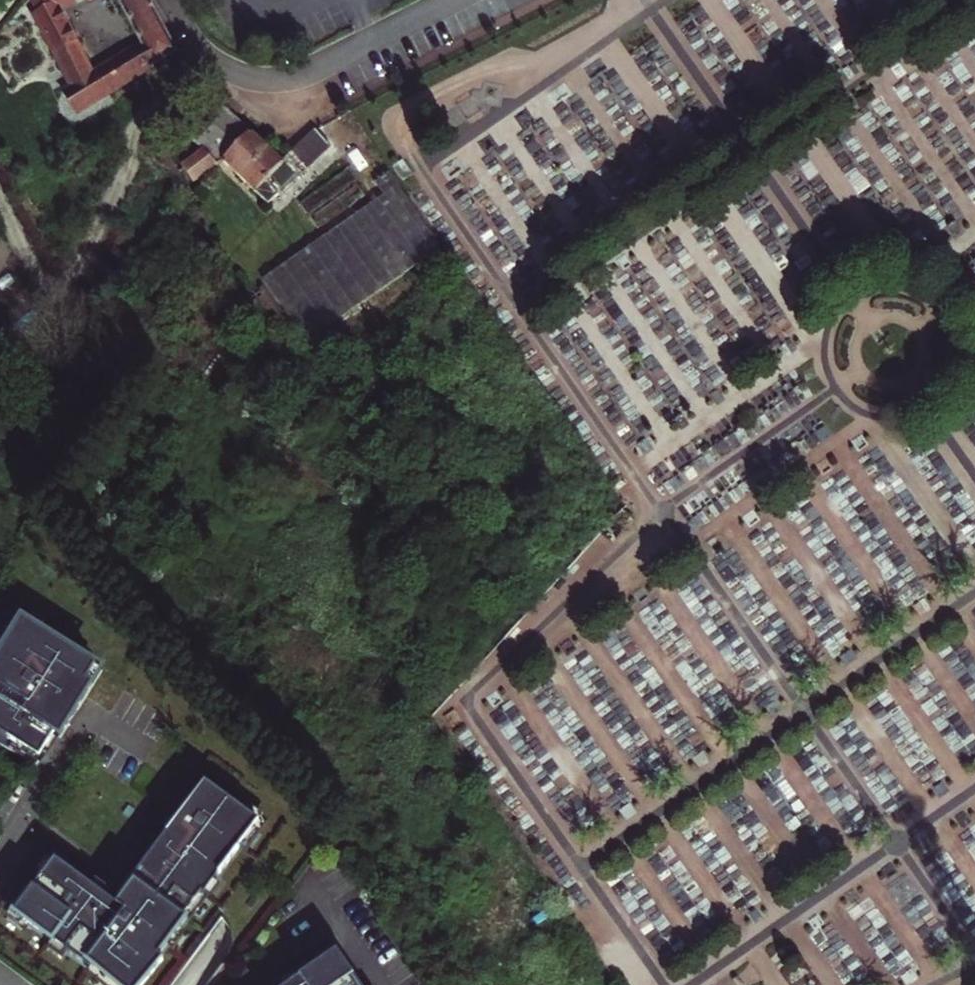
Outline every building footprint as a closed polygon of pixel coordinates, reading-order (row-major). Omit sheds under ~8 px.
[(40,12),(36,14),(74,82),(80,79),(92,102),(177,51),(149,0),(118,0),(142,43),(115,56),(92,70),(55,3),(66,0),(33,0),(40,12)] [(77,111),(92,102),(80,79),(74,82),(64,88),(77,111)] [(169,116),(204,149),(218,162),(248,131),(206,92),(169,116)] [(333,149),(318,127),(290,155),(306,170),(333,149)] [(248,131),(218,162),(264,206),(306,170),(290,155),(281,162),(248,131)] [(180,165),(191,181),(215,166),(204,149),(180,165)] [(318,228),(365,195),(347,169),(300,202),(318,228)] [(399,185),(391,173),(377,182),(385,194),(397,186),(399,185)] [(397,186),(385,194),(262,281),(307,345),(442,250),(397,186)] [(282,352),(297,343),(263,290),(249,300),(282,352)] [(3,612),(0,617),(0,747),(32,766),(51,736),(58,739),(99,671),(3,612)] [(201,780),(130,879),(133,881),(115,906),(51,860),(14,916),(88,971),(92,968),(115,984),(139,984),(258,819),(201,780)] [(336,951),(285,984),(360,984),(336,951)]
